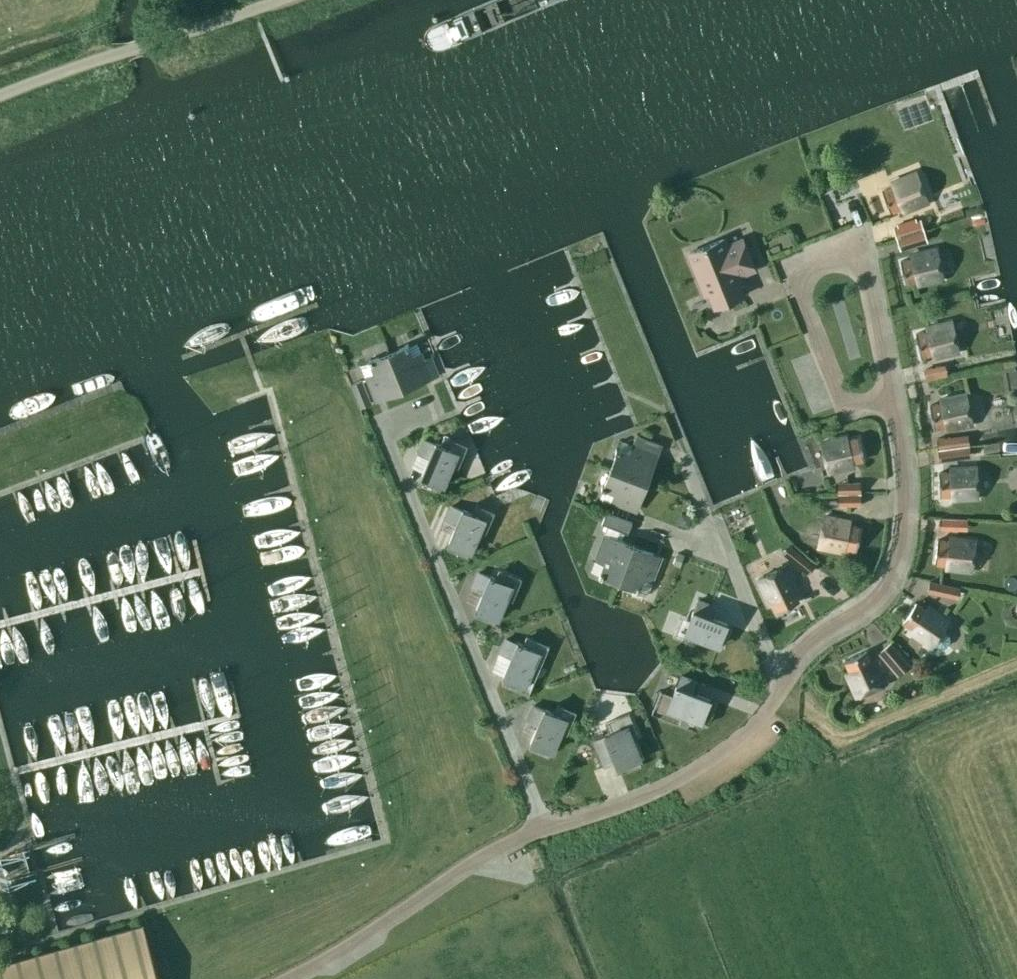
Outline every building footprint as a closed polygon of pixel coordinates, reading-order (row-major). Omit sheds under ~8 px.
[(893,185),(882,190),(890,211),(910,203),(912,207),(927,201),(916,172),(892,182),(893,185)] [(910,233),(907,223),(894,227),(897,236),(910,233)] [(788,231),(779,234),(782,242),(783,245),(792,242),(788,231)] [(901,248),(913,244),(910,235),(898,239),(901,248)] [(754,267),(743,240),(726,247),(723,238),(689,252),(706,292),(709,291),(715,306),(741,295),(735,281),(739,279),(737,274),(754,267)] [(920,255),(900,260),(905,283),(917,280),(918,284),(943,278),(936,248),(920,251),(920,255)] [(760,267),(740,278),(748,294),(768,283),(760,267)] [(927,330),(915,333),(921,355),(941,351),(942,355),(959,351),(952,320),(926,326),(927,330)] [(400,334),(383,341),(388,352),(403,389),(423,381),(421,377),(423,373),(427,371),(430,378),(438,375),(431,356),(424,359),(421,352),(420,352),(416,341),(408,345),(408,344),(407,342),(404,344),(400,334)] [(368,361),(360,364),(364,375),(372,394),(378,391),(381,393),(383,397),(403,389),(388,352),(368,360),(368,361)] [(939,376),(937,366),(925,369),(927,378),(939,376)] [(371,401),(361,378),(349,383),(359,406),(371,401)] [(972,423),(966,393),(940,398),(941,402),(929,405),(934,427),(955,423),(955,427),(972,423)] [(610,468),(647,482),(658,453),(638,446),(642,436),(636,433),(632,444),(622,440),(621,440),(617,449),(616,448),(614,451),(616,451),(610,468)] [(424,438),(418,452),(429,457),(421,476),(443,485),(452,463),(457,451),(446,446),(450,437),(444,434),(440,444),(435,442),(435,443),(424,438)] [(847,439),(846,435),(821,442),(828,472),(845,468),(844,464),(864,459),(859,436),(847,439)] [(951,446),(949,436),(936,438),(938,448),(951,446)] [(953,458),(951,448),(938,450),(940,460),(953,458)] [(959,471),(938,472),(939,495),(951,494),(951,498),(977,497),(976,466),(959,467),(959,471)] [(636,511),(647,482),(610,468),(603,486),(601,485),(600,488),(602,489),(599,497),(600,498),(600,497),(636,511)] [(771,508),(789,499),(777,478),(760,487),(771,508)] [(860,492),(860,482),(847,482),(847,492),(860,492)] [(860,504),(860,494),(847,494),(847,504),(860,504)] [(451,505),(445,519),(456,524),(448,542),(470,551),(484,518),(462,508),(462,510),(451,505)] [(627,533),(632,521),(605,511),(601,523),(627,533)] [(692,515),(680,511),(677,523),(688,527),(692,515)] [(840,522),(841,519),(824,515),(818,546),(843,551),(844,547),(856,549),(860,527),(840,522)] [(953,518),(940,517),(940,527),(952,528),(953,518)] [(619,581),(633,545),(604,534),(591,569),(590,569),(590,570),(599,573),(598,575),(601,576),(602,575),(619,581)] [(958,542),(937,539),(934,562),(946,563),(945,567),(971,571),(975,540),(958,538),(958,542)] [(815,564),(788,543),(782,551),(808,572),(815,564)] [(661,555),(633,545),(619,581),(636,588),(635,590),(638,591),(639,589),(648,592),(648,591),(661,555)] [(676,552),(672,563),(680,566),(684,555),(676,552)] [(785,565),(757,578),(769,602),(772,600),(778,611),(798,600),(789,582),(793,580),(785,565)] [(497,618),(511,584),(490,575),(489,576),(478,572),(472,586),(483,590),(475,609),(497,618)] [(940,583),(928,580),(926,590),(938,593),(940,583)] [(712,605),(698,599),(694,610),(693,610),(684,632),(718,645),(727,623),(708,616),(712,605)] [(917,601),(902,622),(911,628),(909,631),(932,647),(935,643),(940,647),(945,646),(950,639),(949,634),(944,630),(950,621),(935,611),(934,613),(925,607),(917,601)] [(511,656),(503,675),(524,684),(539,651),(517,641),(517,642),(506,638),(500,652),(511,656)] [(891,641),(879,651),(898,674),(910,664),(891,641)] [(874,669),(865,650),(844,659),(849,670),(846,672),(857,696),(885,683),(878,667),(874,669)] [(678,718),(680,712),(701,721),(710,699),(691,691),(695,680),(681,675),(677,686),(675,686),(672,694),(662,690),(655,710),(678,718)] [(551,751),(566,717),(544,708),(544,709),(532,705),(527,719),(538,723),(530,742),(551,751)] [(638,735),(628,712),(605,722),(609,731),(604,733),(605,735),(594,739),(604,765),(615,761),(618,767),(640,758),(631,737),(638,735)] [(0,963),(0,978),(158,978),(143,923),(0,963)]
